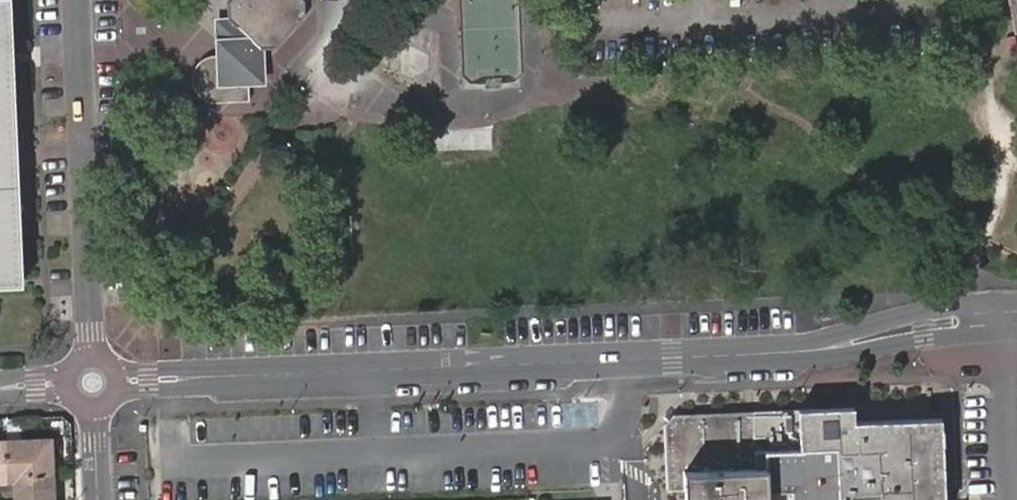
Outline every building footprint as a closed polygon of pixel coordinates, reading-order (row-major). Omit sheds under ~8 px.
[(21,286),(8,0),(0,0),(0,287),(21,286)] [(304,14),(303,1),(302,0),(232,0),(228,4),(228,19),(237,28),(239,42),(219,44),(221,57),(211,59),(205,62),(200,67),(197,73),(196,81),(197,88),(200,94),(204,99),(210,104),(217,106),(225,105),(254,102),(251,82),(264,80),(260,48),(275,46),(304,14)] [(1014,31),(1016,30),(1016,2),(1015,3),(1014,0),(1008,0),(1014,31)] [(752,412),(754,438),(763,437),(765,467),(683,471),(685,499),(943,499),(940,418),(853,422),(852,407),(752,412)] [(50,439),(0,441),(0,482),(2,481),(1,479),(11,478),(11,481),(12,499),(53,499),(50,439)]
